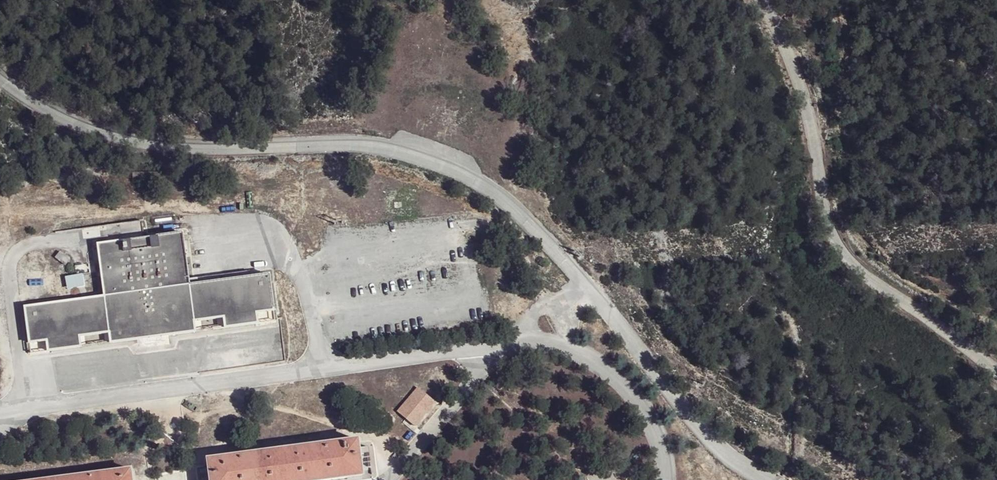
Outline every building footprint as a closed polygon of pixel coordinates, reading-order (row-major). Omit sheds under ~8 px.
[(205,296),(201,250),(119,257),(124,310),(36,319),(40,364),(299,337),(295,291),(205,296)] [(414,429),(436,404),(417,388),(395,412),(414,429)] [(214,464),(216,479),(373,479),(370,446),(331,450),(334,459),(258,467),(258,459),(214,464)]
